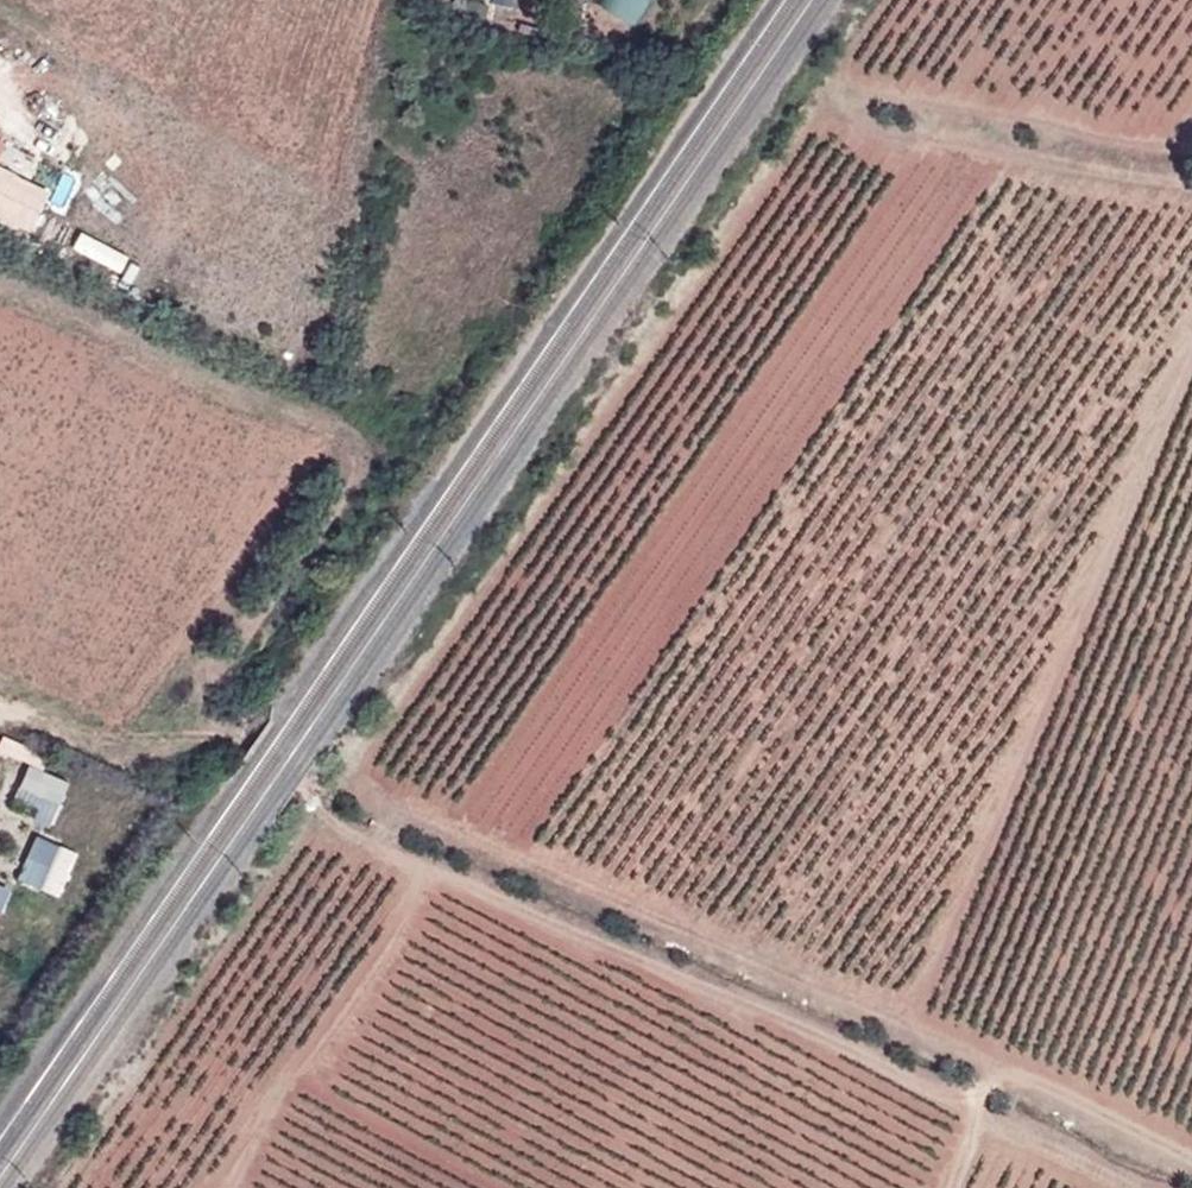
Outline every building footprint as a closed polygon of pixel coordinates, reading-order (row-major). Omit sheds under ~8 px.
[(604,10),(644,25),(654,0),(608,0),(604,10)] [(8,143),(0,139),(0,161),(8,143)] [(38,230),(53,188),(0,169),(0,217),(38,230)] [(38,822),(57,828),(73,780),(31,766),(21,798),(43,806),(38,822)] [(40,835),(21,880),(63,898),(82,853),(40,835)] [(14,889),(0,884),(0,928),(14,889)]
